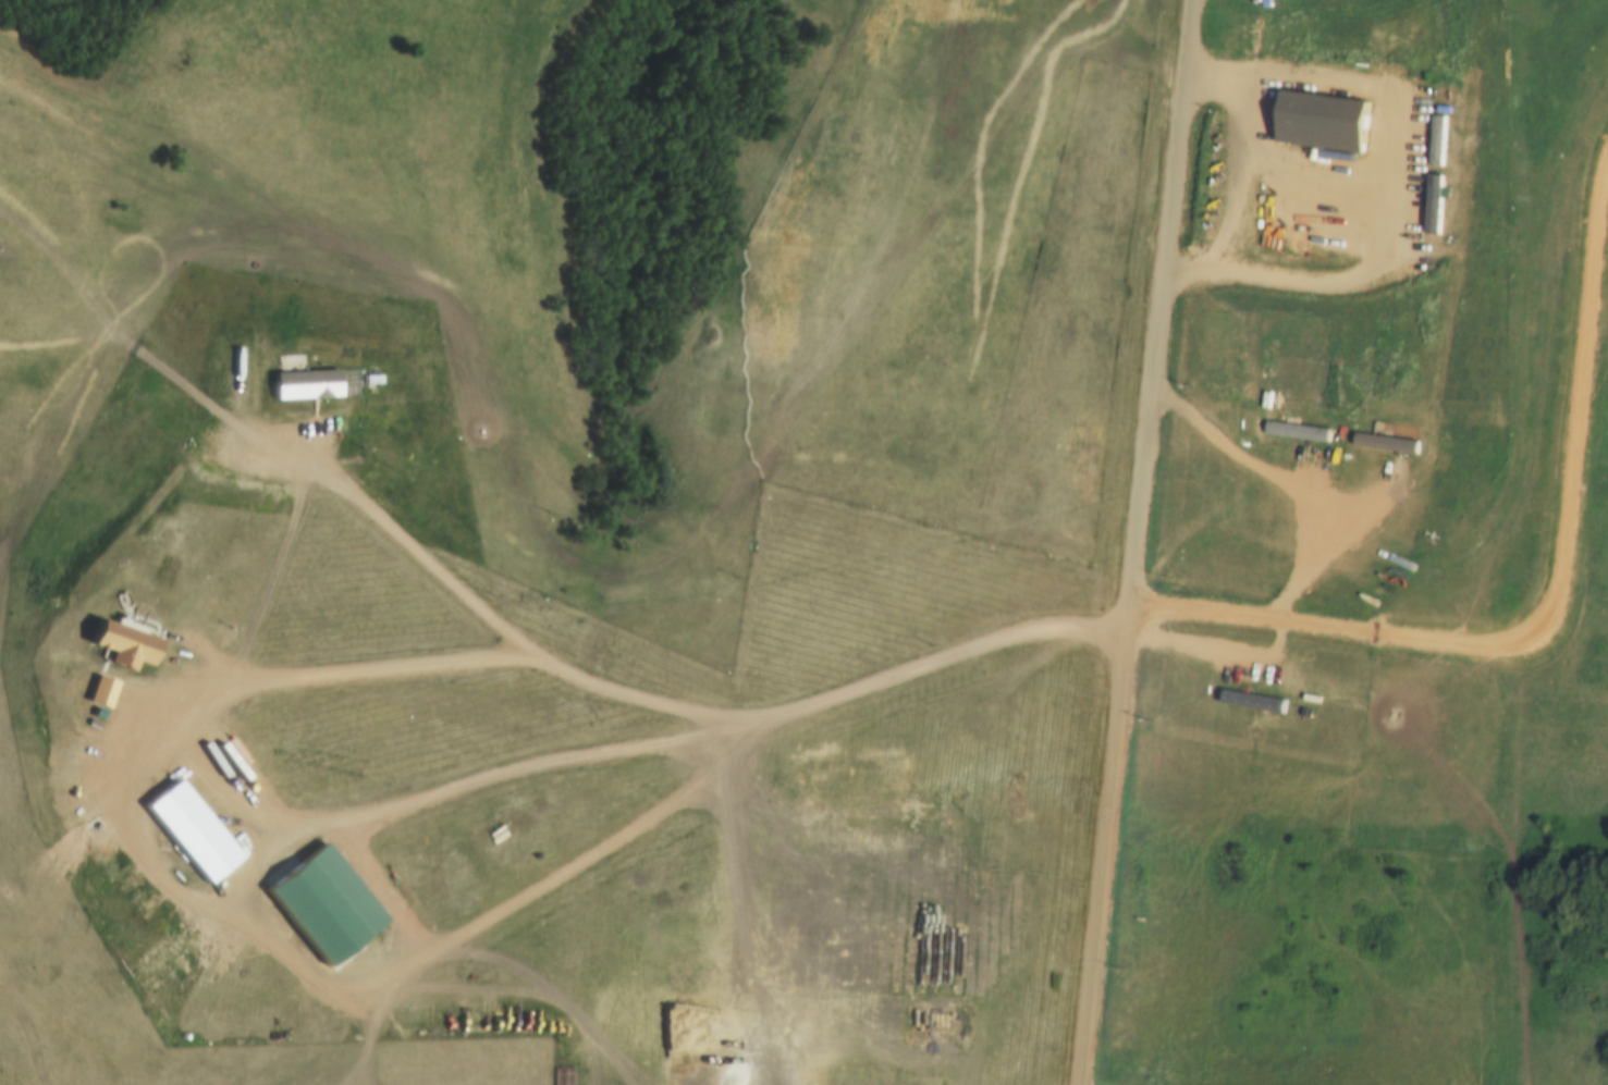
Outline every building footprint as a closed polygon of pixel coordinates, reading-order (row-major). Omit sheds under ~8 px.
[(1282,86),(1367,99),(1359,151),(1274,138),(1282,86)] [(300,395),(269,397),(268,371),(331,369),(332,394),(323,395),(323,397),(300,398),(300,395)] [(358,375),(375,375),(375,384),(358,384),(358,375)] [(1264,418),(1335,429),(1333,446),(1261,436),(1264,418)] [(1349,448),(1351,431),(1415,440),(1413,458),(1349,448)] [(106,655),(84,648),(94,622),(152,643),(143,669),(130,664),(125,676),(101,667),(106,655)] [(91,676),(113,685),(102,713),(81,705),(91,676)] [(1222,688),(1282,701),(1279,717),(1218,705),(1222,688)] [(139,811),(172,784),(233,860),(200,887),(139,811)]
